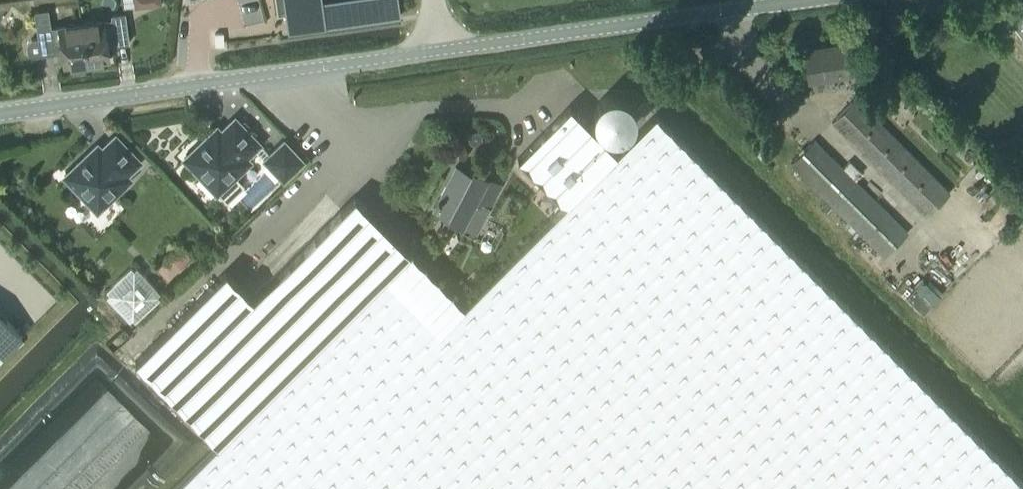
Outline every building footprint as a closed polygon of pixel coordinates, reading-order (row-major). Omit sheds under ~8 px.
[(277,14),(285,13),(287,32),(308,29),(307,24),(324,22),(325,21),(397,12),(398,11),(397,0),(275,0),(277,14)] [(81,22),(77,23),(50,27),(48,10),(34,12),(38,37),(32,38),(28,40),(25,44),(26,52),(30,54),(34,55),(62,51),(64,65),(87,62),(81,22)] [(107,45),(129,42),(125,12),(111,14),(111,18),(81,22),(87,62),(109,59),(107,45)] [(809,81),(862,72),(857,41),(804,49),(809,81)] [(926,215),(950,192),(855,98),(832,121),(926,215)] [(172,488),(1022,488),(1022,484),(655,115),(617,153),(570,106),(518,158),(553,193),(565,205),(566,206),(465,306),(409,251),(409,250),(355,196),(254,296),(227,269),(135,360),(136,361),(135,362),(215,443),(217,444),(172,488)] [(217,126),(184,158),(217,193),(226,203),(245,185),(235,175),(250,161),(246,157),(254,149),(264,159),(270,154),(260,143),(235,117),(221,130),(217,126)] [(64,175),(97,210),(130,178),(126,174),(140,161),(115,135),(102,148),(97,144),(64,175)] [(303,160),(284,139),(264,159),(283,179),(303,160)] [(884,256),(908,232),(814,139),(791,163),(884,256)] [(769,156),(760,146),(754,151),(763,161),(769,156)] [(456,166),(434,208),(462,223),(477,231),(485,216),(486,213),(482,211),(485,204),(490,206),(501,184),(472,169),(470,173),(456,166)] [(134,320),(159,297),(157,294),(160,291),(137,267),(134,270),(131,266),(106,289),(109,293),(106,296),(129,320),(131,317),(134,320)] [(923,313),(939,295),(922,279),(906,297),(923,313)] [(22,334),(0,312),(0,357),(22,334)]
